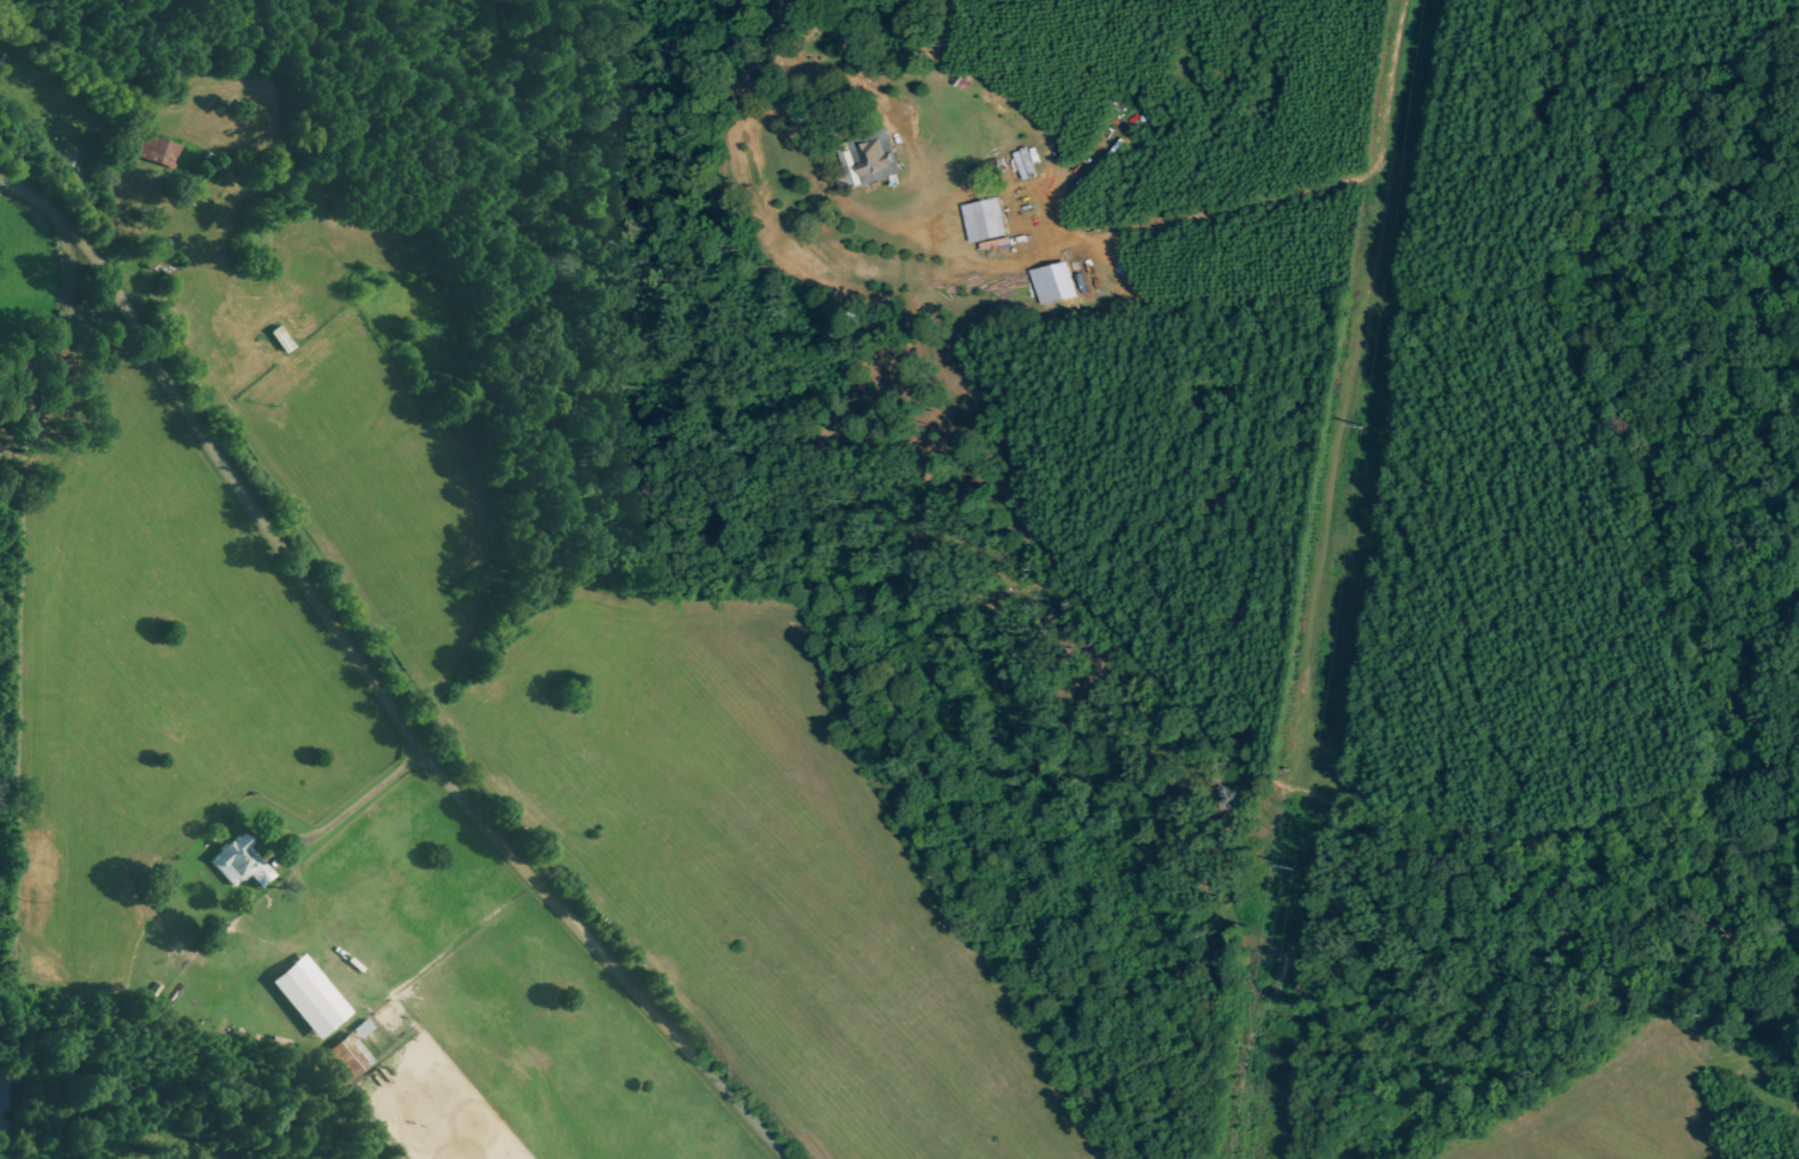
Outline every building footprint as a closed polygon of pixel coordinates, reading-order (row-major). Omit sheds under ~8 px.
[(184,146),(145,135),(139,159),(177,170),(184,146)] [(901,173),(890,138),(865,146),(862,138),(848,142),(856,166),(846,168),(850,179),(840,182),(844,192),(901,173)] [(965,206),(973,243),(1011,236),(1003,198),(965,206)] [(1030,270),(1035,305),(1079,298),(1074,263),(1030,270)] [(236,889),(251,876),(263,889),(279,875),(243,835),(212,863),(236,889)] [(274,982),(320,1041),(344,1023),(297,964),(274,982)] [(362,1039),(376,1029),(369,1020),(355,1030),(362,1039)] [(321,1059),(328,1068),(335,1063),(352,1083),(377,1062),(353,1033),(321,1059)]
